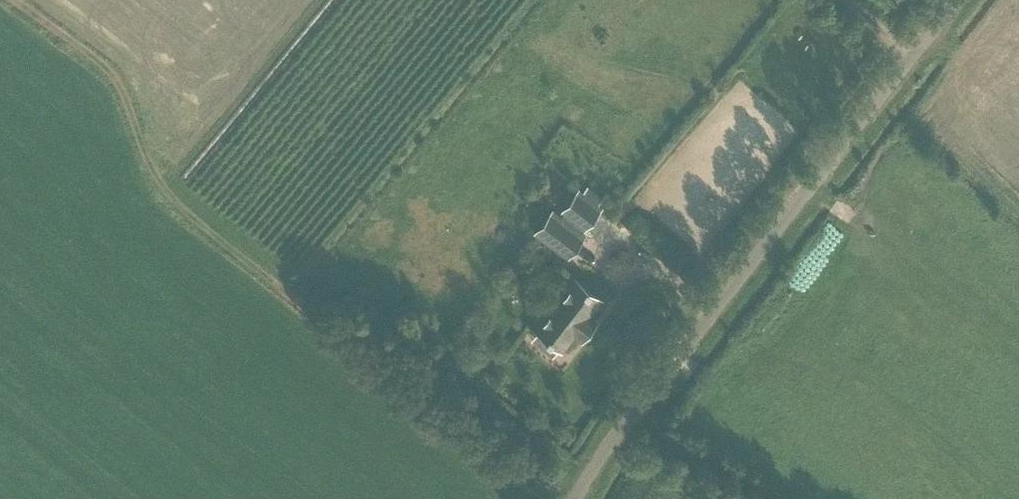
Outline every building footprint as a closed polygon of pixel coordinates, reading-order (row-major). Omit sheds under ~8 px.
[(553,210),(536,233),(568,257),(585,235),(580,231),(582,227),(585,229),(602,207),(580,189),(562,212),(565,213),(562,217),(553,210)] [(576,279),(536,330),(562,351),(575,335),(579,338),(594,318),(590,315),(602,299),(576,279)]
